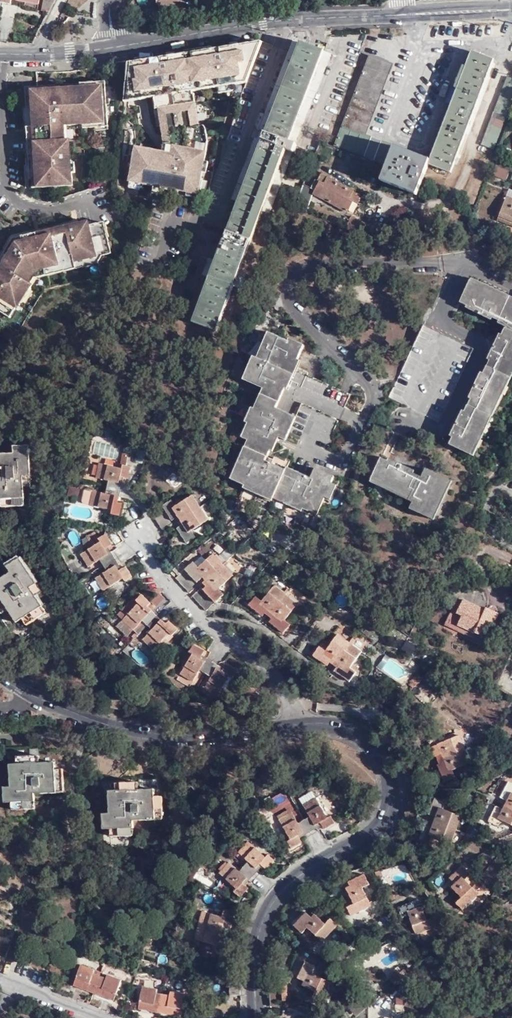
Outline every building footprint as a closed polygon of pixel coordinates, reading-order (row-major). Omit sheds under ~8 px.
[(48,13),(54,1),(52,0),(43,0),(41,11),(48,13)] [(265,38),(131,59),(127,100),(154,95),(160,138),(176,142),(209,149),(197,89),(249,81),(265,38)] [(324,49),(301,41),(192,320),(216,330),(324,49)] [(429,159),(428,162),(450,171),(493,61),(471,52),(429,159)] [(387,61),(369,54),(334,144),(372,158),(379,140),(360,132),(387,61)] [(481,143),(493,148),(511,96),(511,76),(507,74),(481,143)] [(103,76),(22,80),(24,99),(30,99),(31,120),(32,136),(26,136),(26,151),(33,151),(34,172),(36,172),(36,180),(70,178),(68,149),(67,133),(63,134),(62,119),(81,118),(81,121),(92,120),(106,120),(103,76)] [(379,140),(372,158),(387,164),(393,145),(379,140)] [(200,194),(209,149),(176,142),(175,150),(137,142),(129,180),(200,194)] [(381,180),(393,185),(406,151),(393,145),(387,164),(381,180)] [(429,159),(406,151),(393,185),(415,193),(419,186),(428,162),(429,159)] [(511,160),(500,156),(499,157),(496,166),(507,170),(509,171),(511,160)] [(496,166),(495,165),(491,175),(504,180),(507,170),(496,166)] [(349,198),(353,191),(329,178),(320,174),(317,180),(314,179),(310,187),(312,188),(314,190),(314,193),(347,211),(353,201),(349,198)] [(362,195),(353,191),(349,198),(353,201),(358,202),(362,195)] [(511,201),(503,225),(511,227),(511,201)] [(2,307),(8,298),(9,298),(24,274),(26,276),(34,264),(95,250),(109,247),(101,216),(87,219),(86,213),(63,219),(64,223),(35,230),(13,235),(10,241),(7,239),(0,249),(0,306),(2,307)] [(350,215),(345,227),(356,232),(361,220),(350,215)] [(7,239),(10,241),(13,235),(35,230),(34,227),(11,232),(7,239)] [(96,257),(95,250),(34,264),(26,276),(28,278),(32,272),(96,257)] [(14,302),(29,278),(28,278),(26,276),(24,274),(9,298),(14,302)] [(472,277),(461,300),(467,304),(467,307),(491,319),(493,317),(499,320),(499,322),(506,326),(502,333),(501,333),(489,357),(491,358),(484,372),(482,372),(470,396),(472,398),(465,410),(463,408),(450,434),(454,436),(451,442),(473,454),(511,375),(511,296),(472,277)] [(8,298),(2,307),(8,311),(14,302),(9,298),(8,298)] [(474,348),(426,323),(390,395),(438,419),(474,348)] [(244,486),(262,494),(276,462),(268,457),(272,446),(276,447),(281,435),(286,438),(297,412),(316,369),(299,362),(307,343),(290,336),(289,338),(269,330),(258,353),(255,352),(244,376),(265,385),(256,406),(252,405),(246,419),(250,421),(241,442),(245,445),(231,477),(245,484),(244,486)] [(319,370),(316,369),(297,412),(298,412),(337,429),(340,420),(347,422),(361,391),(318,372),(319,370)] [(30,442),(15,443),(16,450),(0,450),(0,496),(2,495),(3,503),(26,502),(25,483),(29,482),(32,482),(30,442)] [(434,519),(453,481),(427,468),(423,477),(415,472),(416,470),(391,458),(389,460),(382,456),(371,480),(413,502),(411,507),(434,519)] [(123,465),(100,458),(97,474),(110,477),(106,490),(94,487),(91,502),(113,506),(113,509),(119,511),(122,499),(120,498),(125,472),(128,474),(130,463),(124,461),(123,465)] [(287,467),(276,462),(262,494),(272,499),(274,496),(302,509),(303,507),(317,513),(326,494),(331,496),(338,483),(332,481),(335,474),(317,466),(312,475),(288,464),(287,467)] [(86,485),(84,498),(85,500),(91,502),(94,487),(86,485)] [(209,516),(193,491),(175,501),(171,496),(163,502),(167,508),(155,514),(162,526),(174,520),(172,516),(176,514),(181,523),(178,525),(187,540),(196,535),(193,527),(209,516)] [(102,538),(100,534),(96,528),(88,533),(94,543),(102,538)] [(76,531),(69,534),(74,544),(81,541),(76,531)] [(94,543),(82,551),(89,563),(100,557),(108,568),(97,574),(104,587),(124,575),(126,578),(132,574),(126,562),(122,564),(110,543),(112,540),(106,531),(100,534),(102,538),(94,543)] [(193,559),(176,574),(190,590),(199,580),(197,578),(199,576),(207,583),(203,586),(201,585),(193,592),(206,608),(223,591),(219,585),(233,571),(214,551),(198,564),(193,559)] [(21,555),(7,563),(11,570),(0,576),(0,607),(2,610),(8,607),(16,619),(23,616),(27,622),(46,610),(36,592),(42,588),(21,555)] [(299,600),(276,582),(263,598),(257,593),(250,602),(263,613),(265,610),(272,615),(270,618),(285,630),(292,621),(287,617),(299,600)] [(159,590),(152,597),(157,601),(164,594),(159,590)] [(139,599),(123,616),(134,627),(143,617),(152,626),(143,635),(154,646),(171,629),(174,631),(179,626),(169,617),(167,619),(148,601),(151,599),(142,592),(137,597),(139,599)] [(162,611),(169,599),(165,597),(158,608),(162,611)] [(457,601),(447,622),(490,643),(504,614),(488,607),(487,609),(464,598),(461,603),(457,601)] [(354,660),(363,649),(339,631),(329,644),(326,649),(320,645),(315,653),(329,662),(330,660),(334,662),(338,666),(337,668),(350,678),(356,670),(350,666),(354,660)] [(205,647),(195,640),(191,648),(194,650),(182,670),(194,678),(202,667),(212,673),(205,685),(218,694),(224,685),(231,673),(233,675),(237,667),(227,661),(225,664),(204,650),(205,647)] [(324,640),(320,645),(326,649),(329,644),(324,640)] [(413,656),(418,647),(407,641),(402,649),(413,656)] [(350,666),(356,670),(360,664),(354,660),(350,666)] [(233,675),(231,673),(224,685),(229,688),(235,678),(232,676),(233,675)] [(418,679),(414,674),(407,680),(407,683),(410,687),(418,679)] [(125,695),(117,693),(114,703),(122,705),(125,695)] [(48,715),(37,709),(32,710),(32,718),(48,718),(48,715)] [(452,766),(471,757),(460,731),(440,738),(438,733),(428,737),(435,752),(439,751),(442,760),(439,762),(446,778),(455,773),(452,766)] [(18,760),(11,761),(11,783),(5,783),(5,799),(12,799),(12,807),(36,807),(36,791),(65,789),(65,783),(64,766),(57,766),(57,758),(41,759),(40,752),(18,754),(18,760)] [(487,818),(496,823),(500,816),(511,822),(511,778),(509,777),(500,793),(506,796),(502,804),(496,801),(487,818)] [(117,787),(110,787),(110,811),(104,810),(104,826),(111,826),(111,832),(134,832),(134,817),(164,816),(163,793),(156,794),(155,786),(143,786),(138,786),(138,779),(117,780),(117,787)] [(299,796),(303,802),(316,794),(313,788),(299,796)] [(316,794),(303,802),(310,814),(299,820),(293,809),(279,816),(291,836),(288,837),(293,845),(303,839),(301,834),(322,822),(325,826),(337,820),(332,813),(328,814),(316,794)] [(426,820),(419,837),(429,841),(432,834),(450,841),(461,813),(443,805),(445,799),(435,794),(429,811),(435,814),(432,821),(426,820)] [(263,809),(256,812),(261,822),(268,819),(263,809)] [(477,817),(469,814),(464,829),(471,832),(477,817)] [(473,834),(465,830),(461,836),(467,840),(473,834)] [(396,850),(387,838),(382,842),(383,844),(377,847),(379,851),(386,848),(390,854),(396,850)] [(268,854),(251,839),(240,850),(249,859),(240,867),(231,859),(221,869),(224,872),(238,886),(235,889),(241,893),(249,885),(247,882),(265,864),(267,867),(276,857),(271,852),(268,854)] [(469,870),(462,862),(448,875),(453,880),(451,883),(462,894),(455,900),(462,906),(478,890),(476,888),(472,884),(464,875),(469,870)] [(393,880),(408,877),(405,865),(390,869),(393,880)] [(352,912),(373,902),(364,883),(369,881),(365,871),(349,879),(352,885),(347,887),(354,901),(348,903),(352,912)] [(221,875),(235,889),(238,886),(224,872),(221,875)] [(323,874),(317,878),(325,888),(331,884),(323,874)] [(315,879),(309,883),(317,894),(322,890),(315,879)] [(477,879),(472,884),(476,888),(481,883),(477,879)] [(434,924),(438,923),(434,913),(427,915),(422,903),(418,904),(415,897),(397,903),(401,913),(408,911),(415,931),(434,924)] [(203,908),(195,936),(215,942),(214,950),(223,952),(228,935),(222,934),(225,924),(231,926),(235,908),(225,907),(223,914),(203,908)] [(307,910),(295,921),(303,929),(308,923),(322,938),(338,921),(331,914),(326,919),(316,910),(312,914),(307,910)] [(441,921),(438,923),(434,924),(437,931),(444,929),(441,921)] [(307,936),(303,941),(311,948),(315,943),(307,936)] [(268,959),(269,967),(281,966),(281,957),(268,959)] [(317,964),(307,958),(298,973),(305,977),(303,981),(316,988),(313,994),(320,998),(331,978),(313,969),(317,964)] [(83,961),(75,984),(115,999),(123,977),(109,972),(108,976),(102,974),(95,971),(96,967),(83,961)] [(389,970),(392,973),(399,967),(397,964),(389,970)] [(404,964),(400,968),(404,973),(408,970),(404,964)] [(389,976),(393,982),(400,976),(404,973),(400,968),(399,967),(392,973),(389,976)] [(229,988),(238,987),(238,974),(228,975),(229,988)] [(281,977),(270,977),(271,998),(283,997),(281,977)] [(144,984),(140,1006),(182,1015),(186,992),(171,990),(171,994),(158,991),(158,987),(144,984)] [(387,1015),(407,1011),(403,991),(383,995),(387,1015)] [(283,1000),(272,1001),(272,1010),(283,1009),(283,1000)]
